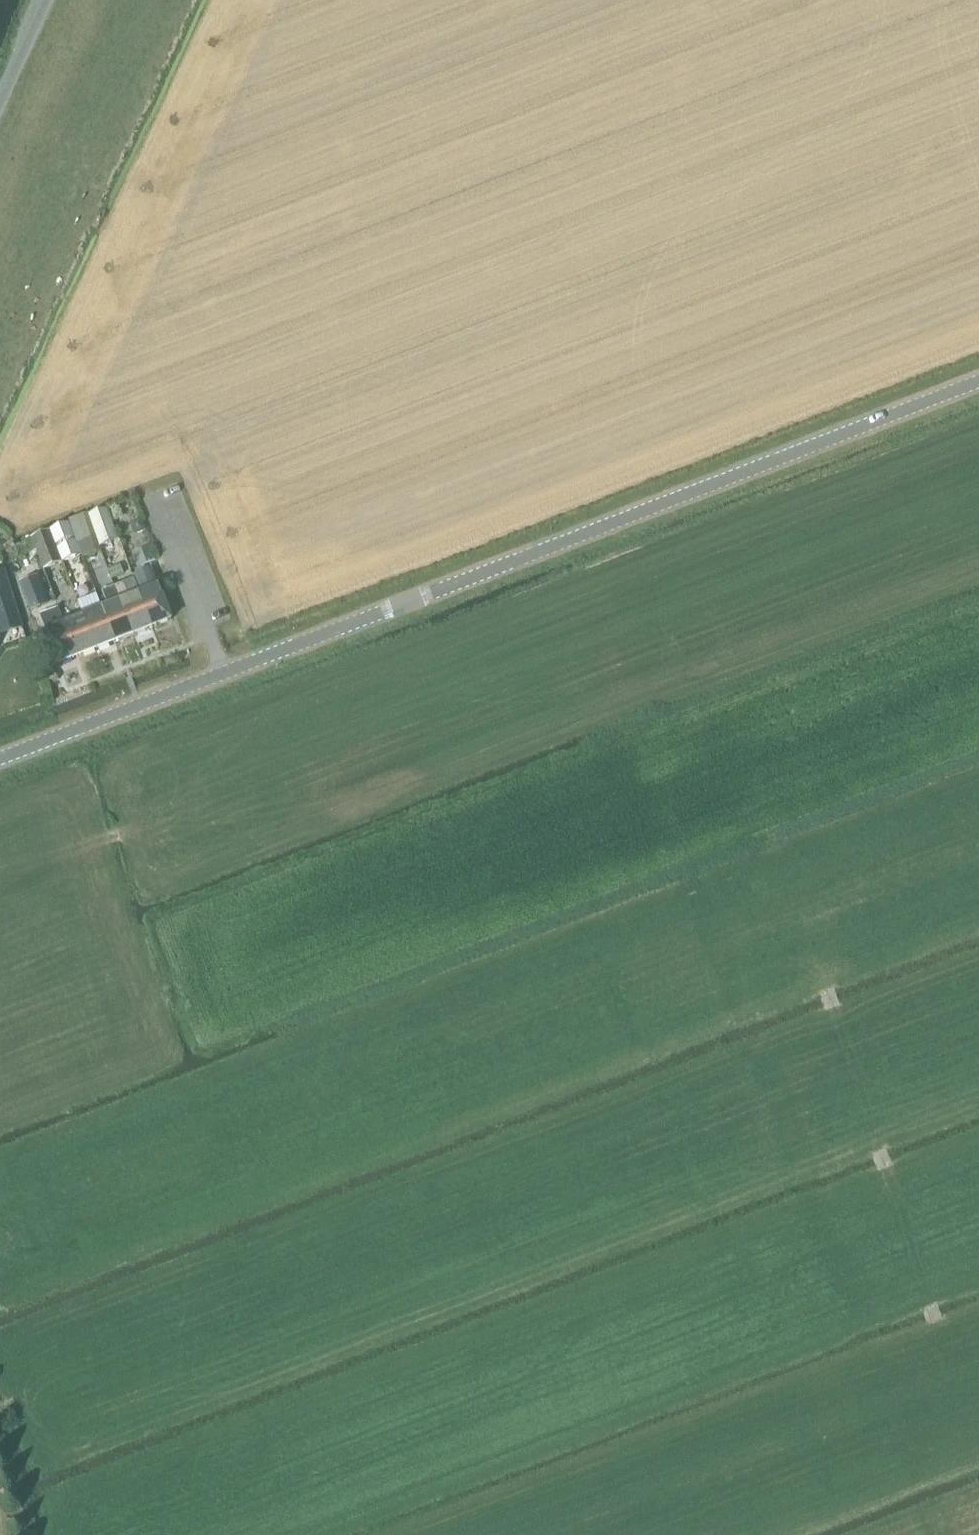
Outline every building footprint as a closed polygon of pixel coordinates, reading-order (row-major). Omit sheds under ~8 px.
[(107,509),(90,515),(101,546),(118,540),(107,509)] [(84,558),(103,552),(101,546),(90,515),(68,521),(69,524),(82,556),(83,555),(84,558)] [(142,520),(131,524),(135,535),(147,531),(142,520)] [(63,563),(82,556),(69,524),(51,531),(63,563)] [(44,570),(63,563),(51,531),(31,538),(44,570)] [(151,546),(135,553),(140,567),(156,560),(151,546)] [(113,579),(125,574),(121,565),(109,569),(113,579)] [(23,628),(5,571),(0,572),(0,636),(23,628)] [(37,576),(20,582),(31,611),(48,604),(37,576)] [(140,593),(153,627),(173,620),(156,580),(146,584),(149,590),(140,593)] [(130,597),(124,583),(116,586),(135,635),(153,627),(140,593),(130,597)] [(116,642),(135,635),(116,586),(103,591),(109,606),(103,608),(116,642)] [(97,649),(116,642),(103,608),(84,615),(97,649)] [(79,657),(97,649),(84,615),(65,623),(79,657)] [(60,664),(79,657),(65,623),(46,630),(60,664)]
